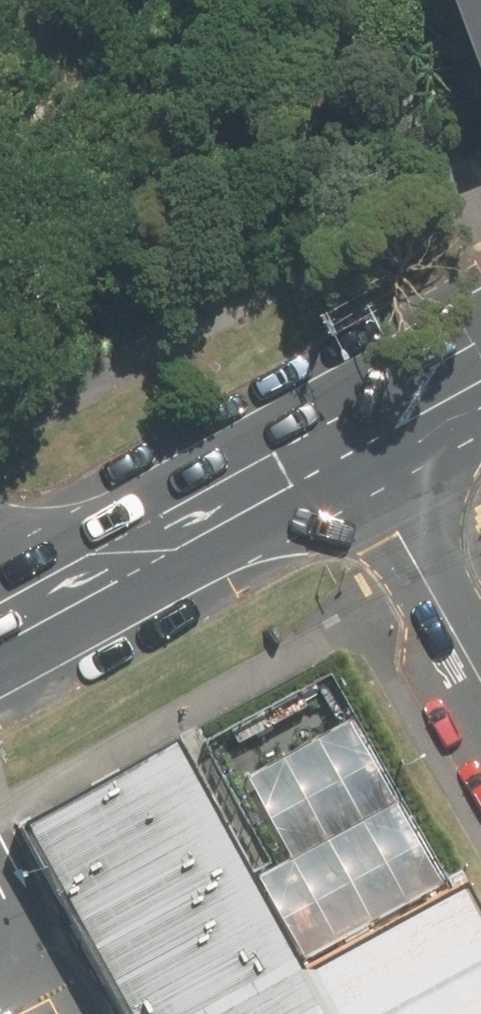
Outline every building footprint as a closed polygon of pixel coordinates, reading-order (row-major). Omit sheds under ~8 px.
[(462,85),(480,77),(480,0),(426,0),(462,85)] [(462,860),(317,941),(195,724),(24,820),(130,1013),(480,1013),(480,894),(462,860)] [(8,1004),(0,1008),(0,1013),(14,1013),(8,1004)]
